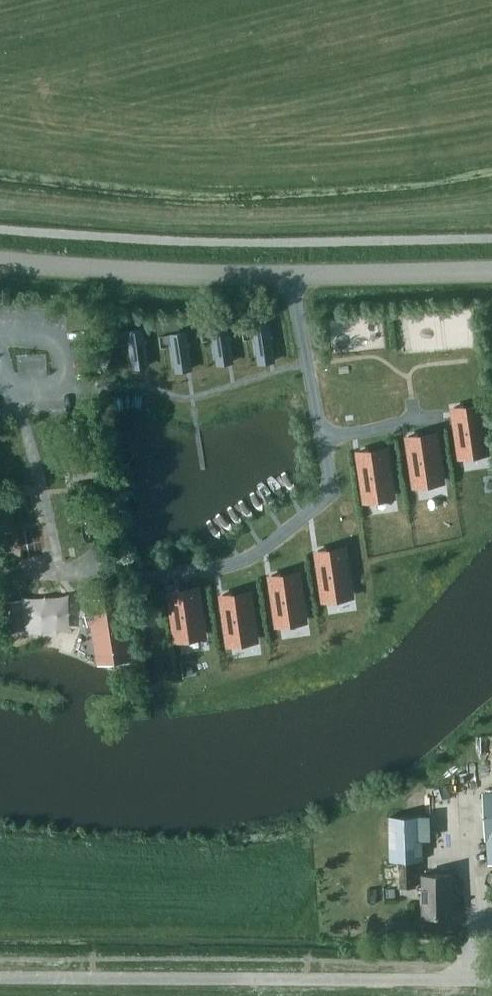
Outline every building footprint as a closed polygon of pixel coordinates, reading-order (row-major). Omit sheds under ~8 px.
[(268,324),(254,326),(258,354),(273,352),(268,324)] [(227,325),(212,327),(216,355),(231,353),(227,325)] [(337,327),(338,352),(358,350),(357,326),(337,327)] [(143,328),(128,331),(132,359),(147,357),(143,328)] [(186,332),(171,334),(175,363),(190,360),(186,332)] [(480,403),(454,407),(461,457),(462,457),(462,451),(487,447),(480,403)] [(435,432),(408,436),(415,486),(417,486),(416,480),(441,476),(435,432)] [(385,447),(358,451),(366,501),(367,501),(366,495),(392,491),(385,447)] [(344,546),(317,550),(324,601),(326,600),(325,594),(350,590),(344,546)] [(297,571),(271,575),(278,625),(279,625),(278,619),(304,615),(297,571)] [(89,622),(95,621),(100,653),(129,649),(126,625),(130,624),(127,605),(123,606),(122,602),(127,601),(124,585),(101,589),(102,599),(86,602),(89,622)] [(196,586),(170,590),(177,640),(178,640),(178,634),(203,630),(196,586)] [(249,590),(222,594),(229,645),(231,644),(230,638),(255,635),(249,590)] [(22,629),(20,601),(3,602),(4,630),(22,629)] [(483,793),(486,839),(487,839),(488,863),(491,863),(491,792),(483,793)] [(423,817),(390,817),(390,860),(383,860),(383,887),(415,888),(415,859),(423,859),(423,817)] [(451,873),(422,873),(423,915),(452,914),(451,873)]
